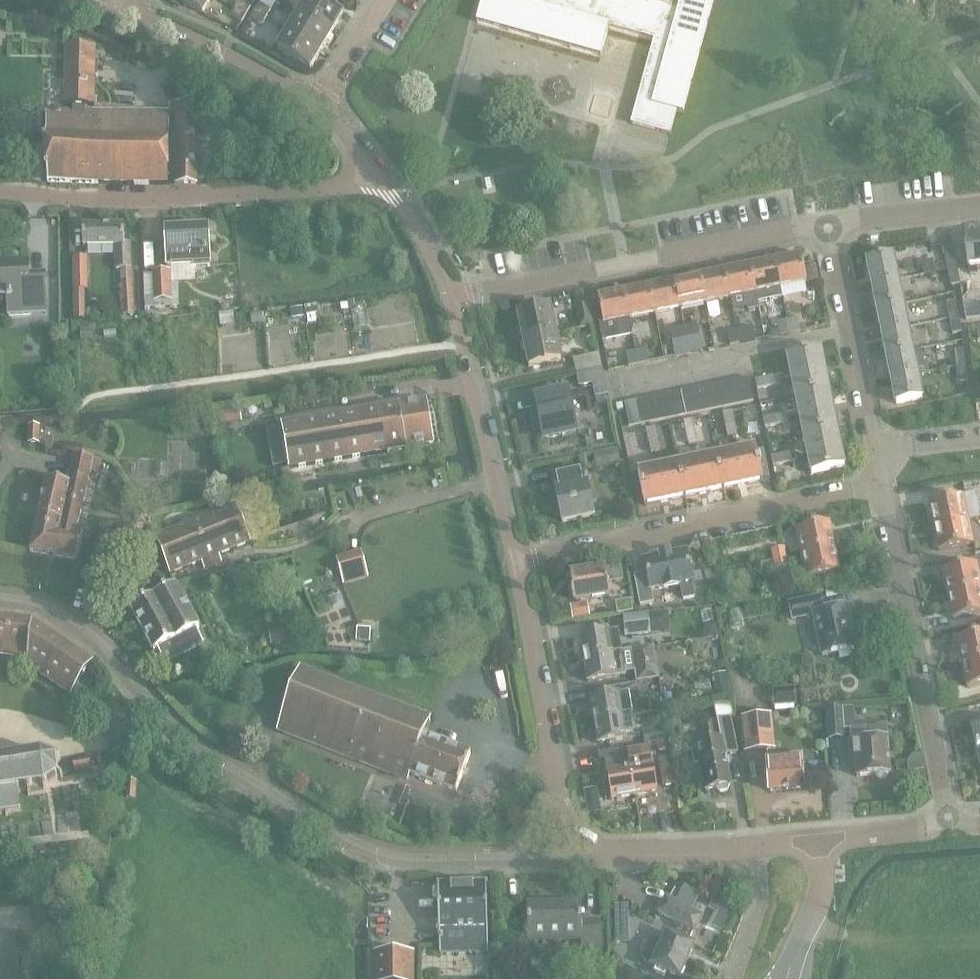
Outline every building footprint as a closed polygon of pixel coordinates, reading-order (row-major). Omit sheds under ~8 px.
[(203,13),(211,0),(182,0),(203,13)] [(256,11),(267,18),(278,1),(277,0),(263,0),(261,4),(256,11)] [(332,34),(343,16),(316,0),(309,0),(301,15),(332,34)] [(608,28),(654,40),(631,124),(670,135),(676,112),(684,114),(714,0),(482,0),(476,24),(600,57),(608,28)] [(240,1),(236,8),(247,14),(251,7),(240,1)] [(231,16),(242,22),(247,14),(236,8),(231,16)] [(256,11),(252,18),(263,25),(267,18),(256,11)] [(290,32),(322,51),(332,34),(301,15),(290,32)] [(311,69),(322,51),(290,32),(279,50),(311,69)] [(48,182),(72,183),(170,185),(169,114),(79,113),(79,107),(94,106),(94,47),(66,46),(66,106),(73,106),(73,112),(46,112),(48,182)] [(176,105),(175,185),(197,185),(197,105),(176,105)] [(121,268),(122,281),(124,313),(133,312),(131,281),(129,267),(128,242),(124,243),(123,226),(81,227),(82,247),(114,246),(115,268),(121,268)] [(192,267),(209,267),(207,228),(166,230),(168,266),(183,265),(183,271),(189,270),(188,265),(192,265),(192,267)] [(954,250),(954,253),(957,267),(969,266),(979,265),(979,239),(966,240),(967,249),(954,250)] [(944,255),(945,255),(954,253),(954,250),(952,242),(952,241),(941,243),(944,255)] [(954,253),(945,255),(948,271),(958,269),(957,267),(954,253)] [(776,262),(781,289),(807,283),(802,257),(776,262)] [(868,262),(873,286),(898,281),(893,257),(868,262)] [(73,259),(75,290),(75,310),(75,320),(86,320),(85,289),(87,289),(86,258),(73,259)] [(30,315),(45,314),(44,301),(43,283),(27,284),(27,262),(0,263),(0,298),(7,298),(8,316),(30,315)] [(751,267),(756,294),(781,289),(776,262),(751,267)] [(817,264),(806,267),(809,282),(820,279),(817,264)] [(726,272),(731,299),(746,296),(749,310),(759,308),(756,294),(751,267),(726,272)] [(951,287),(961,285),(958,269),(948,271),(951,287)] [(171,270),(153,271),(154,301),(173,300),(171,270)] [(700,277),(705,304),(731,299),(726,272),(700,277)] [(675,282),(681,309),(705,304),(700,277),(675,282)] [(873,286),(878,309),(902,304),(898,281),(873,286)] [(649,288),(655,314),(681,309),(675,282),(649,288)] [(625,293),(630,319),(655,314),(649,288),(625,293)] [(604,323),(600,324),(603,342),(633,336),(630,319),(625,293),(599,298),(604,323)] [(582,329),(594,327),(588,301),(577,303),(582,329)] [(946,302),(950,319),(959,317),(956,301),(946,302)] [(878,309),(882,333),(907,328),(902,304),(878,309)] [(519,316),(524,341),(556,335),(550,309),(519,316)] [(953,334),(962,332),(959,317),(950,319),(953,334)] [(797,318),(788,320),(790,333),(800,331),(797,318)] [(790,333),(788,320),(777,322),(780,336),(790,333)] [(684,325),(689,353),(703,351),(697,322),(684,325)] [(669,328),(675,356),(689,353),(684,325),(669,328)] [(737,330),(740,344),(750,342),(747,328),(737,330)] [(882,333),(887,356),(912,351),(907,328),(882,333)] [(727,332),(730,346),(740,344),(737,330),(727,332)] [(561,360),(556,335),(524,341),(530,367),(561,360)] [(636,351),(639,364),(649,362),(646,349),(636,351)] [(954,350),(956,366),(966,365),(964,349),(954,350)] [(626,353),(628,366),(639,364),(636,351),(626,353)] [(788,358),(792,378),(825,371),(821,351),(788,358)] [(887,356),(892,379),(917,374),(912,351),(887,356)] [(574,360),(577,373),(602,368),(599,354),(574,360)] [(958,382),(968,381),(966,365),(956,366),(958,382)] [(577,373),(580,387),(593,385),(595,397),(608,394),(602,368),(577,373)] [(792,378),(796,397),(829,390),(825,371),(792,378)] [(922,398),(917,374),(892,379),(897,403),(922,398)] [(755,379),(756,385),(779,381),(778,375),(755,379)] [(736,381),(740,404),(751,401),(746,379),(736,381)] [(725,384),(729,406),(740,404),(736,381),(725,384)] [(779,381),(756,385),(757,389),(780,384),(779,381)] [(714,386),(718,408),(729,406),(725,384),(714,386)] [(703,388),(707,411),(718,408),(714,386),(703,388)] [(692,390),(697,413),(707,411),(703,388),(692,390)] [(681,393),(686,415),(697,413),(692,390),(681,393)] [(796,397),(799,416),(833,410),(829,390),(796,397)] [(545,440),(576,433),(567,393),(536,399),(545,440)] [(670,395),(675,417),(686,415),(681,393),(670,395)] [(659,397),(663,420),(675,417),(670,395),(659,397)] [(648,400),(653,422),(663,420),(659,397),(648,400)] [(425,399),(282,424),(290,468),(432,443),(425,399)] [(638,402),(642,424),(653,422),(648,400),(638,402)] [(626,404),(630,427),(642,424),(638,402),(626,404)] [(799,416),(803,435),(837,429),(833,410),(799,416)] [(735,423),(733,411),(723,413),(726,425),(735,423)] [(763,418),(764,423),(787,419),(786,414),(763,418)] [(696,431),(693,419),(684,421),(686,433),(696,431)] [(787,419),(764,423),(765,427),(788,423),(787,419)] [(726,425),(728,437),(738,435),(735,423),(726,425)] [(29,426),(29,443),(40,443),(40,426),(29,426)] [(658,439),(656,427),(646,429),(649,441),(658,439)] [(803,435),(807,455),(841,448),(837,429),(803,435)] [(686,433),(689,445),(698,443),(696,431),(686,433)] [(649,441),(651,453),(660,451),(658,439),(649,441)] [(735,453),(742,486),(762,482),(755,448),(735,453)] [(845,468),(841,448),(807,455),(811,474),(845,468)] [(593,455),(596,468),(622,463),(619,450),(593,455)] [(771,456),(772,462),(796,457),(795,452),(771,456)] [(716,456),(723,490),(742,486),(735,453),(716,456)] [(72,455),(67,485),(58,535),(81,539),(84,522),(80,522),(83,503),(88,475),(89,472),(90,472),(99,474),(102,461),(92,459),(92,458),(72,455)] [(697,460),(704,494),(723,490),(716,456),(697,460)] [(796,457),(772,462),(772,466),(796,461),(796,457)] [(678,464),(685,498),(704,494),(697,460),(678,464)] [(659,468),(666,502),(685,498),(678,464),(659,468)] [(646,506),(666,502),(659,468),(639,472),(646,506)] [(593,518),(584,469),(553,475),(562,524),(593,518)] [(77,560),(81,539),(58,535),(67,485),(44,481),(31,552),(77,560)] [(260,488),(256,500),(269,504),(273,493),(260,488)] [(934,527),(967,520),(979,517),(979,510),(976,493),(962,496),(928,503),(934,527)] [(221,554),(253,542),(238,506),(159,538),(174,574),(204,562),(208,568),(224,561),(221,554)] [(972,544),(967,520),(934,527),(939,551),(972,544)] [(795,531),(800,555),(834,548),(829,523),(795,531)] [(771,550),(774,560),(787,558),(785,547),(771,550)] [(839,572),(834,548),(800,555),(805,579),(839,572)] [(368,576),(361,551),(338,557),(345,583),(368,576)] [(680,584),(693,582),(686,552),(670,555),(670,553),(660,555),(660,557),(644,561),(647,573),(634,576),(641,606),(654,603),(651,590),(663,588),(664,590),(680,586),(680,584)] [(789,567),(787,558),(774,560),(776,570),(789,567)] [(948,595),(979,589),(979,582),(976,564),(943,571),(948,595)] [(307,567),(296,571),(301,586),(313,582),(307,567)] [(608,584),(623,581),(621,568),(606,570),(606,568),(570,574),(575,601),(610,595),(608,584)] [(167,663),(199,646),(204,643),(197,630),(200,628),(177,585),(132,608),(155,652),(160,650),(167,663)] [(948,595),(953,620),(979,614),(979,589),(948,595)] [(822,656),(856,649),(852,629),(850,630),(846,608),(824,613),(821,598),(790,604),(793,619),(814,615),(822,656)] [(586,616),(584,604),(573,606),(575,618),(586,616)] [(623,617),(625,629),(626,638),(650,635),(647,614),(623,617)] [(94,662),(32,619),(0,615),(0,654),(27,657),(26,665),(72,694),(94,662)] [(710,625),(706,630),(708,638),(720,636),(718,624),(710,625)] [(962,663),(979,660),(979,625),(970,627),(970,628),(971,628),(973,636),(957,639),(962,663)] [(358,628),(357,641),(369,642),(370,629),(358,628)] [(293,629),(270,632),(271,645),(295,643),(293,629)] [(581,636),(585,660),(654,648),(654,647),(622,652),(618,631),(609,633),(609,632),(581,636)] [(626,676),(625,673),(634,672),(636,683),(659,679),(654,648),(585,660),(588,683),(616,679),(616,678),(626,676)] [(962,663),(967,687),(979,685),(979,660),(962,663)] [(456,791),(471,753),(424,736),(431,719),(301,670),(278,730),(408,779),(410,774),(456,791)] [(727,673),(713,676),(716,695),(730,693),(727,673)] [(795,688),(773,689),(774,707),(796,705),(795,688)] [(591,698),(594,721),(632,715),(629,693),(618,695),(617,694),(591,698)] [(654,711),(656,729),(667,727),(663,698),(650,700),(651,711),(654,711)] [(696,743),(700,761),(706,792),(732,787),(726,755),(736,753),(726,704),(714,707),(717,721),(713,722),(709,727),(712,740),(696,743)] [(826,709),(828,740),(846,739),(845,725),(855,725),(853,707),(826,709)] [(635,737),(632,715),(594,721),(598,744),(626,740),(625,739),(635,737)] [(765,715),(743,718),(746,751),(769,749),(775,748),(771,715),(765,715)] [(646,746),(669,742),(667,727),(656,729),(643,731),(646,746)] [(852,743),(849,743),(850,768),(856,767),(857,777),(889,775),(887,740),(886,727),(865,728),(851,729),(852,743)] [(628,758),(635,796),(658,793),(652,754),(651,754),(650,747),(627,750),(628,758)] [(6,813),(7,815),(9,815),(8,812),(21,811),(19,792),(29,791),(29,795),(48,792),(48,787),(60,780),(63,781),(64,779),(60,777),(58,762),(62,760),(60,758),(56,760),(44,755),(43,751),(40,751),(40,754),(28,756),(28,753),(25,753),(25,757),(12,758),(11,755),(8,756),(8,759),(0,760),(0,813),(6,813)] [(611,800),(635,796),(628,758),(625,758),(624,751),(605,754),(607,761),(605,761),(611,800)] [(801,755),(766,758),(769,792),(804,789),(801,755)] [(75,773),(92,770),(90,757),(73,760),(75,773)] [(127,780),(126,798),(136,799),(137,781),(127,780)] [(598,788),(585,790),(587,802),(600,800),(598,788)] [(488,930),(489,930),(488,886),(439,887),(440,955),(489,954),(488,930)] [(695,946),(690,943),(702,918),(691,912),(691,911),(700,895),(685,887),(682,892),(675,888),(669,900),(666,898),(659,912),(682,925),(676,939),(667,934),(663,943),(659,941),(656,941),(653,940),(648,942),(645,944),(642,948),(641,953),(642,958),(643,960),(646,963),(649,965),(653,967),(657,969),(656,972),(665,976),(667,973),(681,978),(695,946)] [(716,897),(712,906),(721,910),(713,926),(722,931),(734,906),(716,897)] [(599,951),(599,921),(582,921),(582,907),(529,906),(528,943),(582,942),(582,950),(599,951)] [(414,952),(376,951),(376,978),(413,978),(414,952)]
